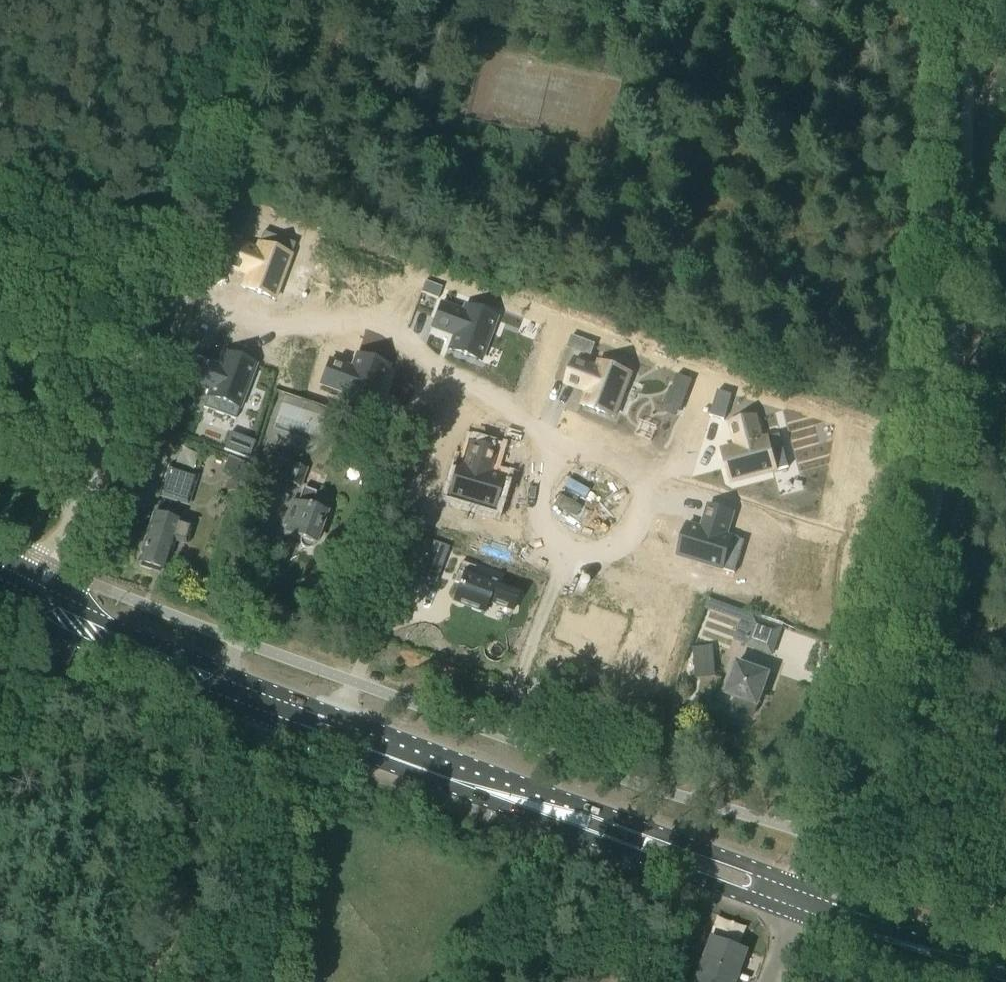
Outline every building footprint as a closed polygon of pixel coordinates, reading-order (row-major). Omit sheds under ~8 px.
[(233,237),(224,263),(248,271),(242,286),(277,298),(293,251),(259,239),(257,245),(233,237)] [(343,249),(339,260),(347,263),(351,252),(343,249)] [(441,303),(432,327),(449,334),(454,336),(449,349),(481,361),(497,317),(465,305),(463,311),(441,303)] [(572,335),(568,347),(587,354),(591,342),(572,335)] [(189,354),(180,379),(203,388),(201,394),(235,407),(252,360),(218,347),(212,362),(189,354)] [(331,354),(322,379),(346,387),(344,394),(378,406),(394,359),(360,347),(355,362),(331,354)] [(594,348),(585,374),(609,383),(603,398),(637,410),(654,363),(620,351),(618,357),(594,348)] [(673,386),(666,404),(680,409),(682,410),(693,380),(677,374),(673,386)] [(323,406),(287,394),(276,424),(313,436),(323,406)] [(769,439),(754,444),(764,478),(812,465),(802,430),(796,432),(789,407),(762,415),(769,439)] [(470,463),(461,498),(509,511),(519,476),(503,472),(510,448),(484,440),(477,465),(470,463)] [(327,460),(332,448),(320,443),(315,455),(327,460)] [(229,456),(222,470),(243,479),(249,465),(229,456)] [(327,513),(310,507),(321,475),(278,460),(271,478),(304,489),(299,504),(294,502),(283,533),(301,539),(301,543),(303,546),(306,548),(310,548),(313,547),(315,544),(317,544),(327,513)] [(187,504),(195,477),(169,469),(160,495),(187,504)] [(693,518),(683,553),(731,567),(741,532),(735,530),(742,506),(715,499),(708,523),(693,518)] [(190,527),(153,516),(140,562),(141,562),(140,567),(152,571),(154,566),(164,569),(168,555),(170,555),(174,542),(185,545),(190,527)] [(514,610),(519,595),(463,575),(455,600),(486,612),(490,601),(514,610)] [(773,655),(783,627),(754,617),(744,645),(773,655)] [(697,679),(716,678),(713,645),(694,647),(697,679)] [(739,665),(728,695),(737,698),(734,707),(735,709),(736,711),(739,714),(742,715),(746,716),(750,716),(753,714),(755,712),(758,705),(768,676),(739,665)] [(653,957),(657,945),(644,941),(641,953),(653,957)] [(744,954),(710,942),(695,981),(734,981),(744,954)] [(666,948),(658,970),(676,977),(684,955),(666,948)]
